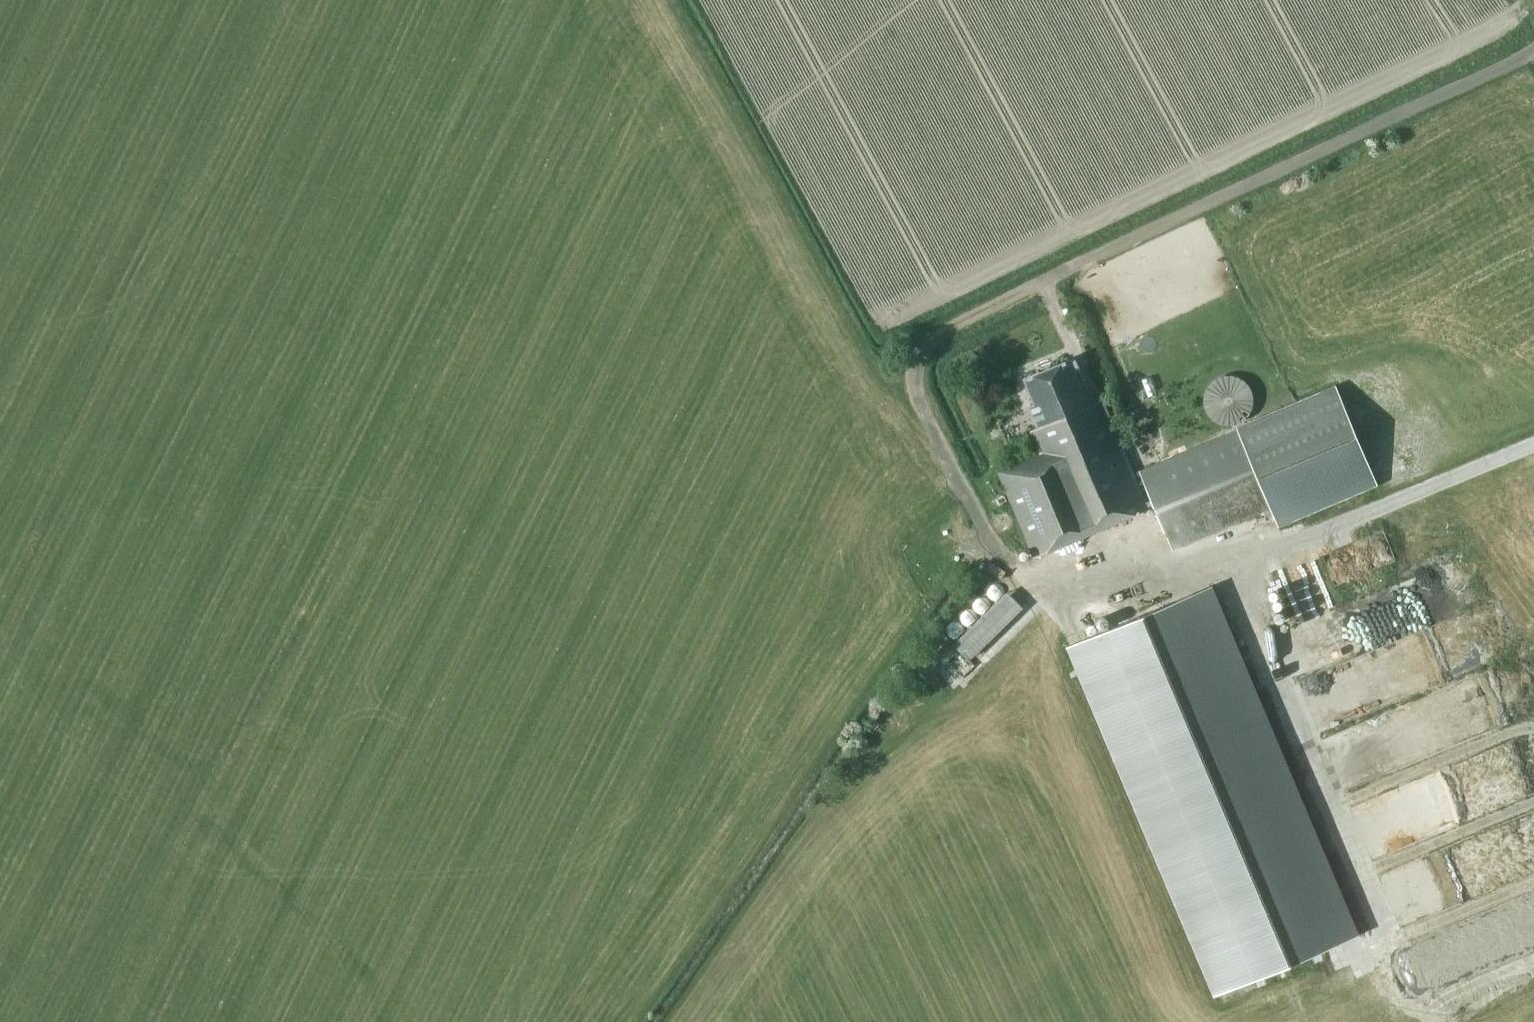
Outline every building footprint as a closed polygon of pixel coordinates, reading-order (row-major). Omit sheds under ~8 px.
[(1080,383),(1069,358),(1027,377),(1037,400),(1030,403),(1039,425),(1030,429),(1041,454),(1000,472),(1036,556),(1151,506),(1104,398),(1095,402),(1086,381),(1080,383)] [(1238,376),(1230,375),(1221,376),(1217,378),(1212,382),(1208,387),(1206,391),(1205,400),(1206,408),(1209,414),(1212,418),(1217,422),(1221,423),(1230,425),(1234,425),(1240,423),(1248,418),(1253,410),(1255,404),(1255,400),(1254,393),(1253,389),(1248,382),(1242,378),(1238,376)] [(1272,506),(1279,523),(1378,482),(1337,383),(1238,425),(1239,426),(1141,467),(1174,547),(1272,506)] [(1212,586),(1071,646),(1218,995),(1359,935),(1212,586)] [(1533,941),(1533,878),(1501,890),(1508,911),(1519,907),(1532,941),(1533,941)]
